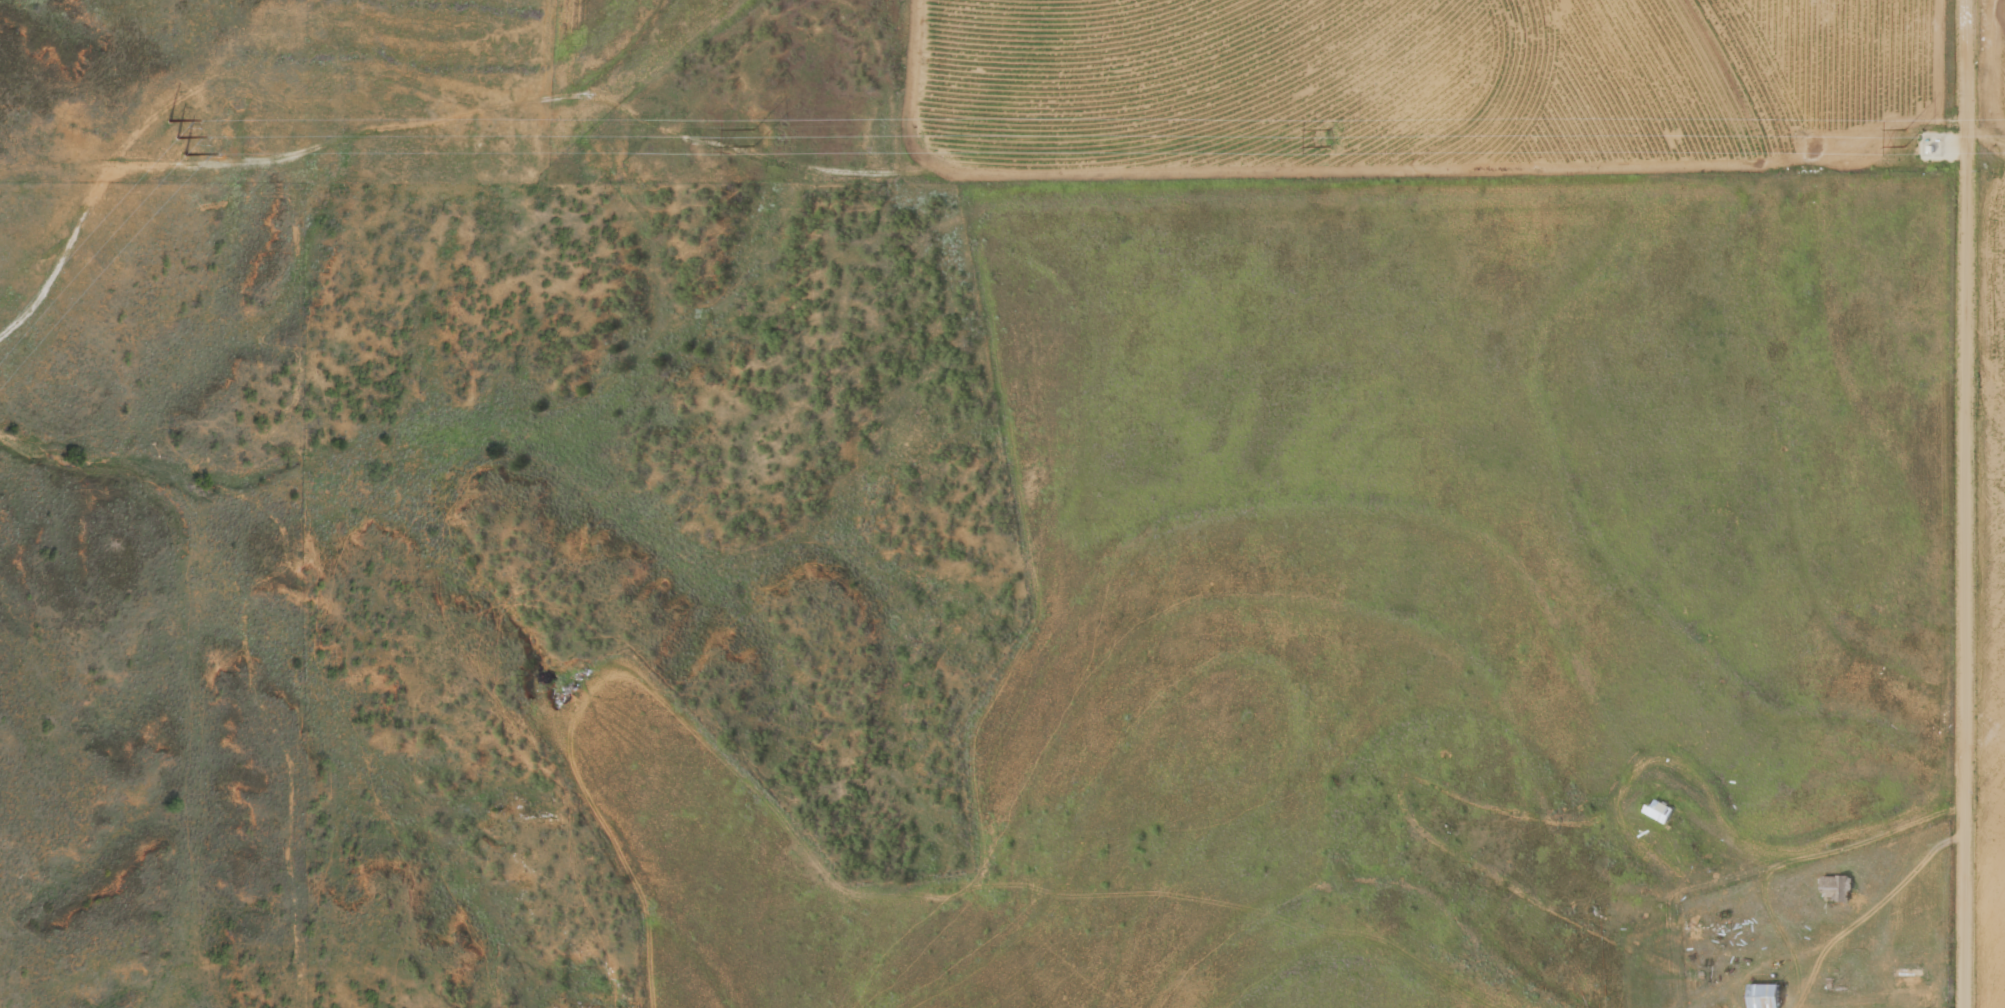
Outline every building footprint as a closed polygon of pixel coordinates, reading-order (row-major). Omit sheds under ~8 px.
[(1641,811),(1664,823),(1672,807),(1649,795),(1641,811)] [(1849,875),(1820,875),(1820,899),(1849,899),(1849,875)] [(1746,983),(1746,1007),(1777,1007),(1777,983),(1746,983)]
